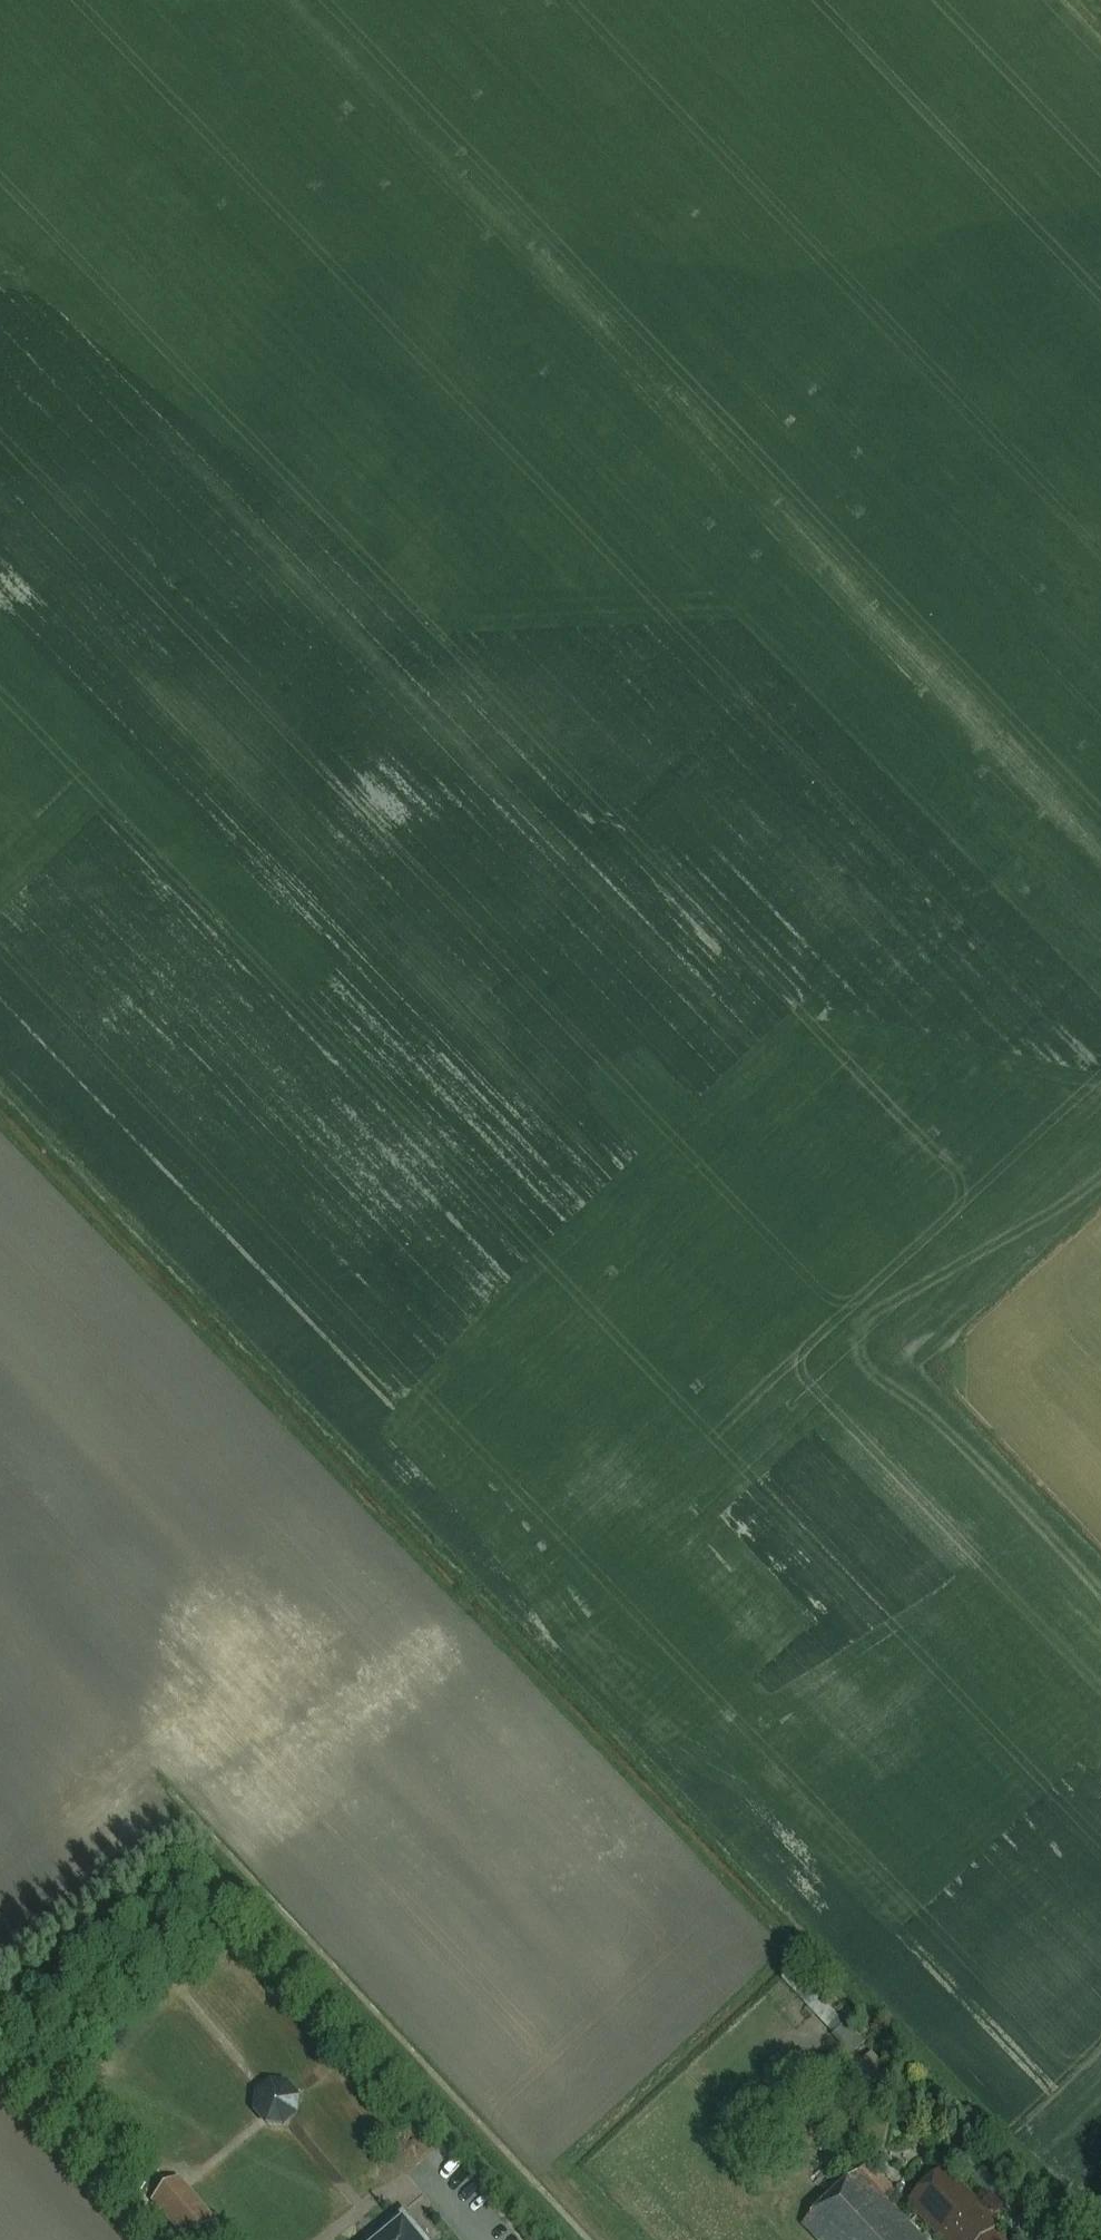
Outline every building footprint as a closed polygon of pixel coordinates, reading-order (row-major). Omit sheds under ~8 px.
[(781,1983),(856,2060),(867,2050),(793,1972),(781,1983)] [(293,2078),(256,2097),(275,2134),(312,2114),(293,2078)] [(907,2204),(940,2239),(1004,2239),(997,2232),(1001,2229),(945,2169),(907,2204)] [(859,2174),(803,2227),(815,2239),(921,2239),(859,2174)] [(215,2222),(181,2181),(154,2204),(183,2239),(194,2239),(215,2222)] [(406,2211),(370,2239),(429,2239),(406,2211)]
